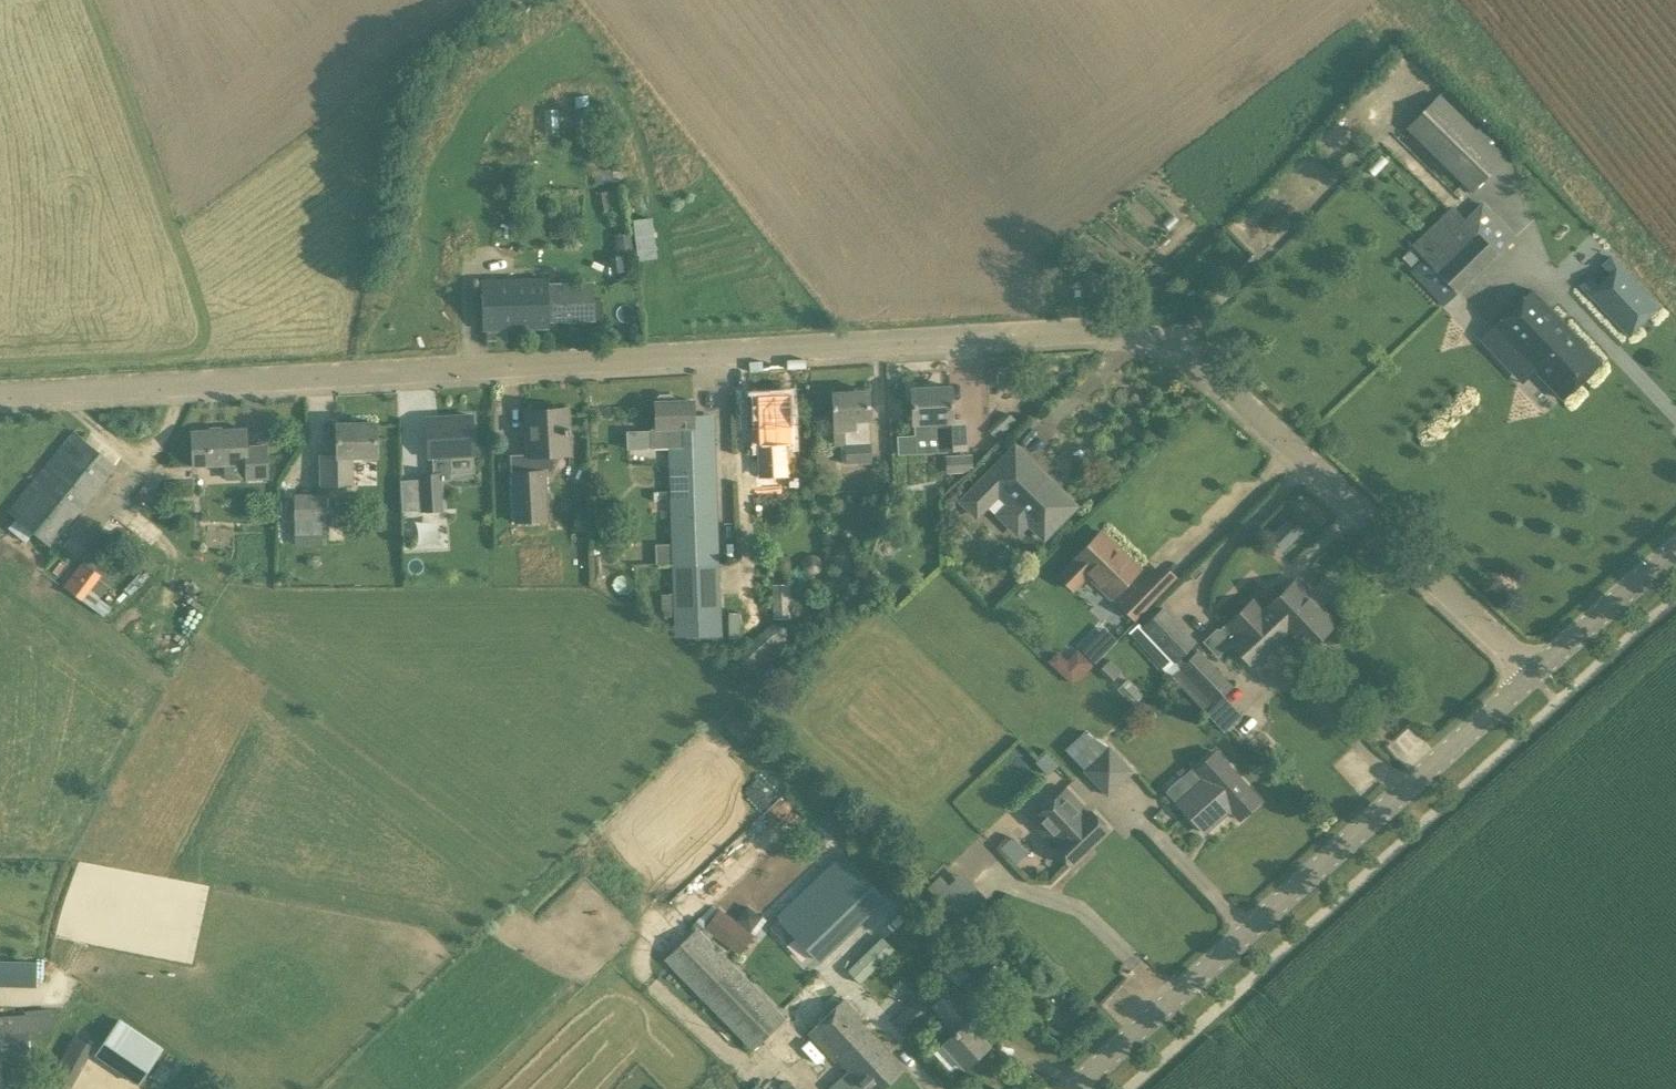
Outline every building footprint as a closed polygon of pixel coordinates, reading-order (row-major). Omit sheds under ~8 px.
[(1471,194),(1506,159),(1515,150),(1500,135),(1490,144),(1440,94),(1405,130),(1471,194)] [(1399,254),(1413,268),(1409,272),(1443,308),(1516,236),(1483,202),(1464,220),(1452,206),(1417,240),(1411,245),(1409,244),(1399,254)] [(650,218),(631,220),(633,234),(652,232),(650,218)] [(1589,278),(1580,286),(1627,336),(1657,307),(1610,258),(1601,266),(1610,275),(1597,287),(1589,278)] [(548,322),(593,321),(604,320),(602,300),(592,300),(592,283),(548,285),(547,277),(529,278),(480,280),(482,330),(485,330),(486,343),(507,342),(506,329),(549,328),(548,322)] [(1532,290),(1493,327),(1561,400),(1601,363),(1553,312),(1532,290)] [(966,417),(952,417),(950,386),(911,387),(914,453),(948,453),(948,450),(967,449),(966,417)] [(832,391),(834,432),(835,445),(840,445),(841,463),(871,463),(870,420),(868,389),(832,391)] [(757,394),(759,429),(760,478),(789,476),(787,445),(791,445),(790,428),(789,393),(757,394)] [(714,414),(693,415),(693,400),(655,401),(655,425),(653,425),(649,430),(626,431),(627,449),(646,449),(649,444),(654,449),(667,448),(670,544),(655,544),(656,566),(671,565),(672,593),(661,594),(662,612),(672,612),(673,636),(722,635),(714,414)] [(526,411),(528,453),(510,454),(514,523),(548,522),(546,470),(553,470),(552,455),(569,454),(567,409),(526,411)] [(429,458),(433,458),(434,473),(405,475),(407,512),(445,510),(443,478),(449,478),(448,457),(474,456),(471,415),(427,417),(429,458)] [(354,485),(352,457),(377,457),(376,422),(336,423),(337,453),(318,454),(320,487),(354,485)] [(267,444),(246,445),(245,428),(191,430),(193,466),(223,465),(224,480),(270,478),(267,444)] [(117,466),(73,430),(7,511),(50,547),(117,466)] [(1001,496),(1007,502),(994,514),(1018,537),(1030,524),(1044,538),(1076,506),(1015,446),(983,478),(959,502),(977,520),(1001,496)] [(973,472),(972,454),(944,455),(945,474),(973,472)] [(295,482),(277,482),(278,526),(294,525),(294,530),(327,529),(326,493),(295,493),(295,482)] [(1283,552),(1307,530),(1291,513),(1267,535),(1283,552)] [(1111,598),(1141,568),(1102,530),(1072,561),(1111,598)] [(134,553),(105,531),(63,585),(104,616),(111,607),(99,598),(134,553)] [(1134,621),(1177,577),(1160,561),(1117,605),(1134,621)] [(1296,579),(1264,609),(1252,597),(1223,624),(1235,637),(1230,642),(1253,667),(1287,636),(1303,653),(1336,623),(1296,579)] [(775,618),(793,618),(791,582),(773,583),(775,618)] [(1103,593),(1093,604),(1104,614),(1114,603),(1103,593)] [(1166,672),(1197,642),(1163,606),(1141,626),(1138,623),(1128,632),(1166,672)] [(753,675),(790,642),(771,622),(734,654),(753,675)] [(1079,647),(1068,658),(1060,651),(1050,660),(1074,685),(1096,664),(1079,647)] [(1204,711),(1232,686),(1197,649),(1170,674),(1204,711)] [(1110,745),(1107,748),(1095,737),(1073,757),(1084,769),(1108,794),(1133,771),(1110,745)] [(1240,819),(1260,801),(1215,751),(1194,770),(1202,779),(1176,801),(1205,833),(1231,809),(1240,819)] [(1053,847),(1069,864),(1109,827),(1092,810),(1090,812),(1066,786),(1031,819),(1055,845),(1053,847)] [(1014,836),(1002,847),(1016,864),(1029,853),(1014,836)] [(827,839),(816,850),(826,861),(837,850),(827,839)] [(794,935),(818,961),(883,898),(842,855),(810,887),(796,873),(765,903),(778,917),(768,926),(785,943),(794,935)] [(704,928),(732,948),(746,928),(719,908),(704,928)] [(752,1051),(786,1018),(697,926),(663,960),(752,1051)] [(38,959),(0,959),(0,987),(38,988),(38,959)] [(956,1032),(942,1044),(964,1068),(989,1045),(977,1032),(987,1023),(954,986),(932,1006),(956,1032)] [(907,1037),(932,1013),(919,998),(893,1021),(907,1037)] [(848,1069),(828,1088),(829,1088),(865,1088),(866,1088),(868,1088),(881,1088),(903,1068),(860,1022),(863,1019),(845,999),(808,1034),(834,1062),(839,1058),(848,1069)] [(0,1017),(0,1052),(28,1050),(25,1015),(0,1017)] [(94,1054),(139,1084),(163,1048),(118,1018),(94,1054)] [(50,1084),(46,1082),(42,1088),(70,1088),(94,1046),(76,1035),(50,1084)] [(148,1074),(163,1084),(173,1069),(158,1059),(148,1074)]
